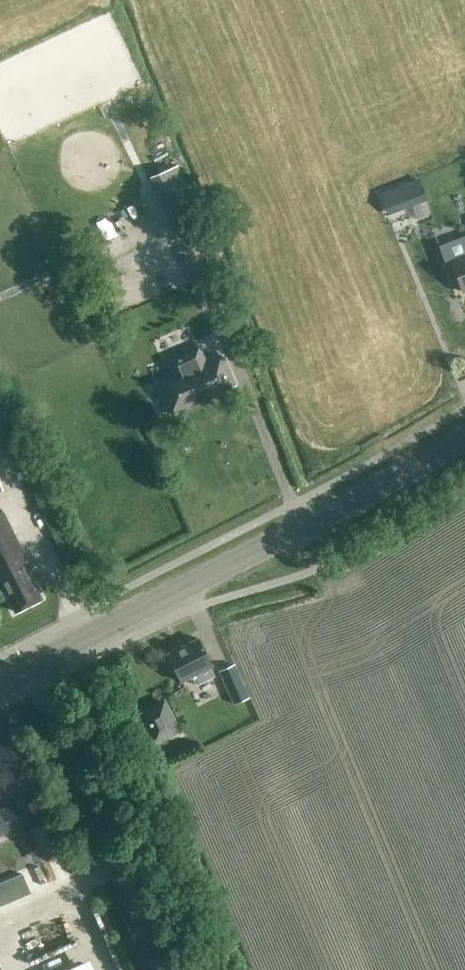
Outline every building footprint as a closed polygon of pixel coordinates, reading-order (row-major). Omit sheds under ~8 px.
[(177,164),(149,176),(175,236),(202,224),(177,164)] [(395,187),(403,209),(427,200),(419,178),(395,187)] [(156,241),(159,254),(186,248),(183,236),(156,241)] [(464,291),(464,254),(450,260),(462,292),(464,291)] [(170,414),(235,385),(222,355),(205,362),(198,347),(166,361),(173,376),(157,384),(170,414)] [(0,512),(0,592),(4,590),(14,612),(41,598),(22,559),(25,557),(2,511),(0,512)] [(196,685),(214,676),(210,667),(212,666),(198,638),(167,654),(181,682),(191,676),(196,685)] [(234,664),(233,664),(218,671),(228,693),(244,686),(234,664)] [(154,742),(176,731),(178,730),(164,703),(141,715),(148,730),(144,731),(150,743),(154,741),(154,742)] [(20,825),(11,806),(0,811),(0,834),(20,825)] [(20,902),(12,883),(0,887),(0,911),(20,902)]
